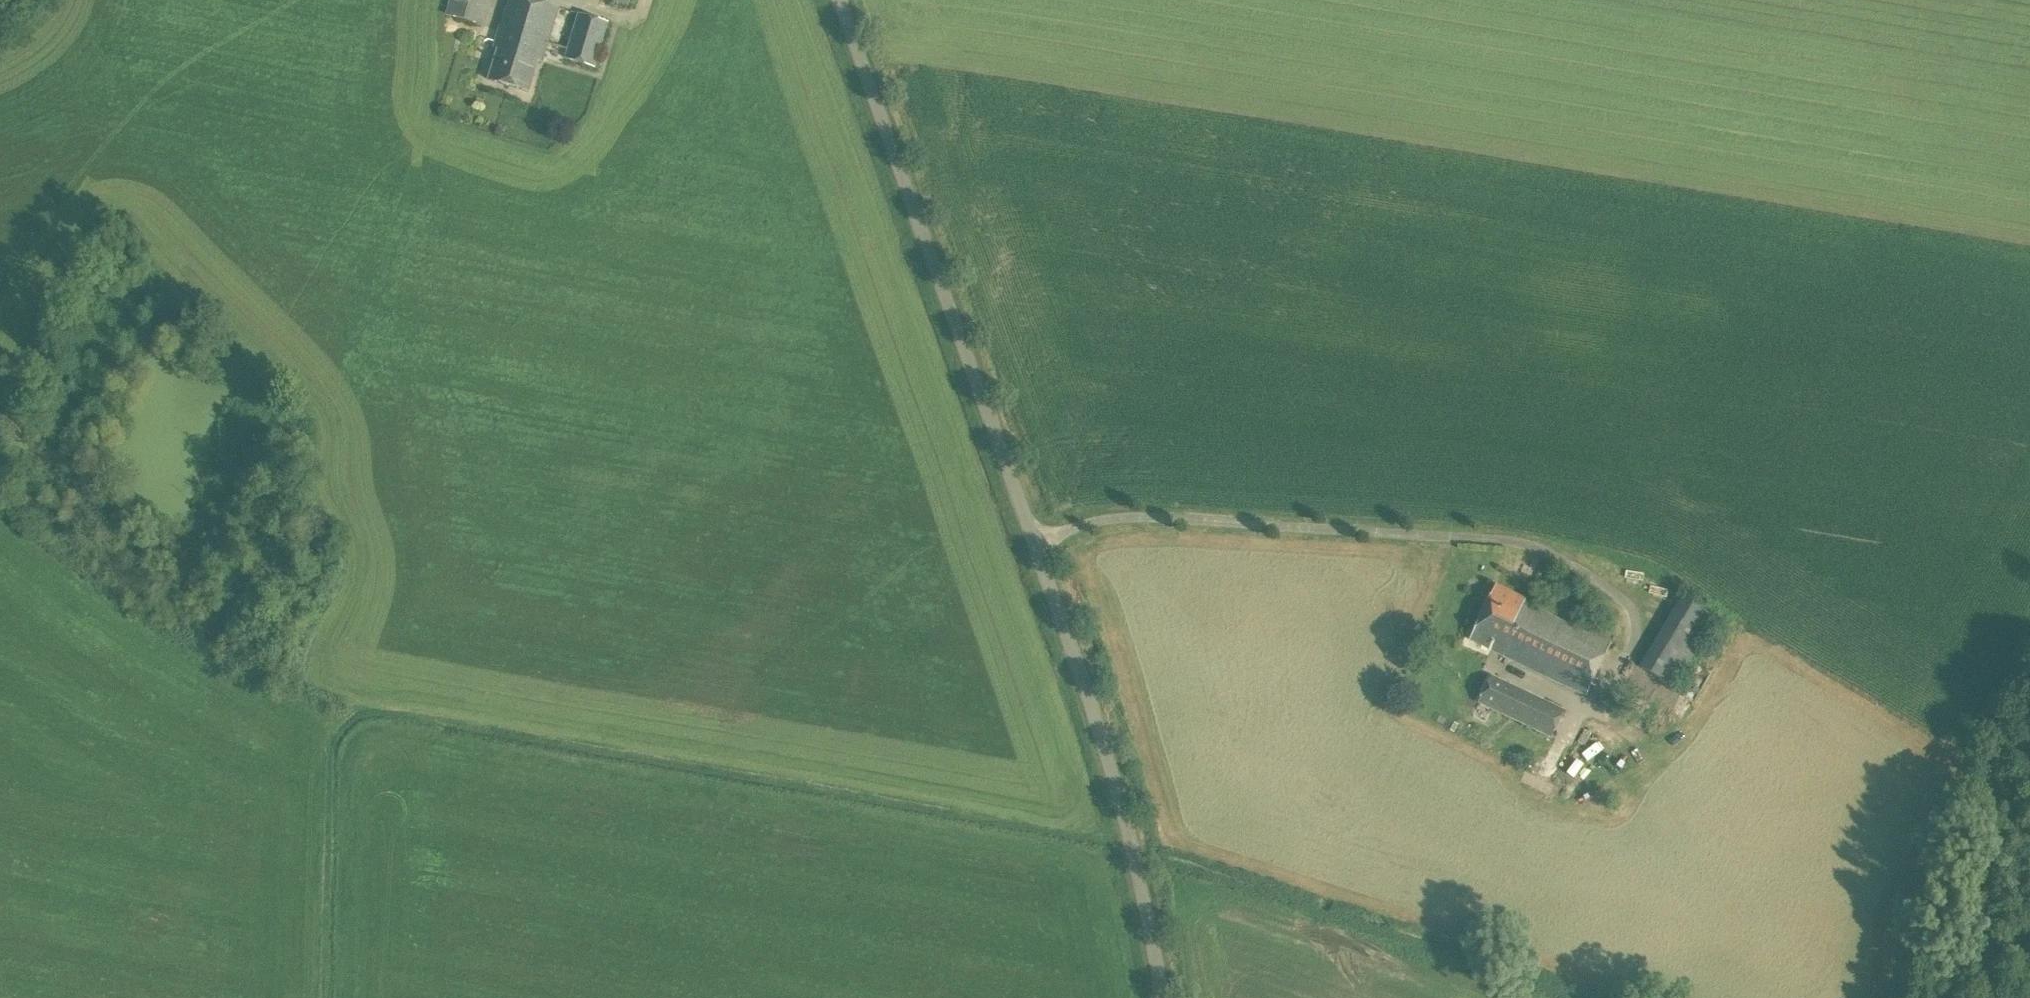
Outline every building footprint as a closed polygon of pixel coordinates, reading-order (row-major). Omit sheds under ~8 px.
[(491,0),(450,0),(446,14),(484,26),(491,0)] [(545,53),(548,44),(558,8),(532,0),(507,0),(492,48),(497,49),(488,81),(528,93),(537,61),(542,62),(545,53)] [(594,68),(607,23),(578,14),(564,59),(594,68)] [(1585,693),(1609,642),(1522,601),(1524,597),(1495,584),(1469,639),(1585,693)] [(1673,688),(1716,619),(1681,598),(1639,667),(1673,688)] [(1551,738),(1564,710),(1491,675),(1478,703),(1551,738)]
